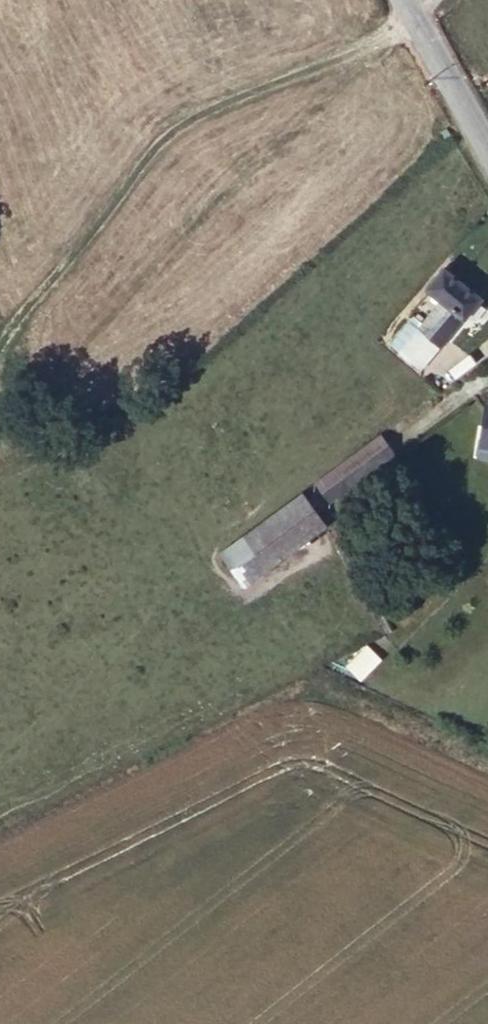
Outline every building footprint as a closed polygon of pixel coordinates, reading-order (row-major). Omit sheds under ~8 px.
[(433,282),(453,258),(449,254),(428,278),(433,282)] [(453,258),(433,282),(453,300),(405,357),(424,377),(487,300),(487,290),(453,258)] [(418,384),(424,377),(405,357),(397,367),(418,384)] [(387,434),(320,481),(332,499),(399,453),(387,434)] [(481,445),(477,444),(476,462),(487,464),(487,445),(481,445)] [(303,491),(220,552),(243,584),(325,524),(303,491)]
